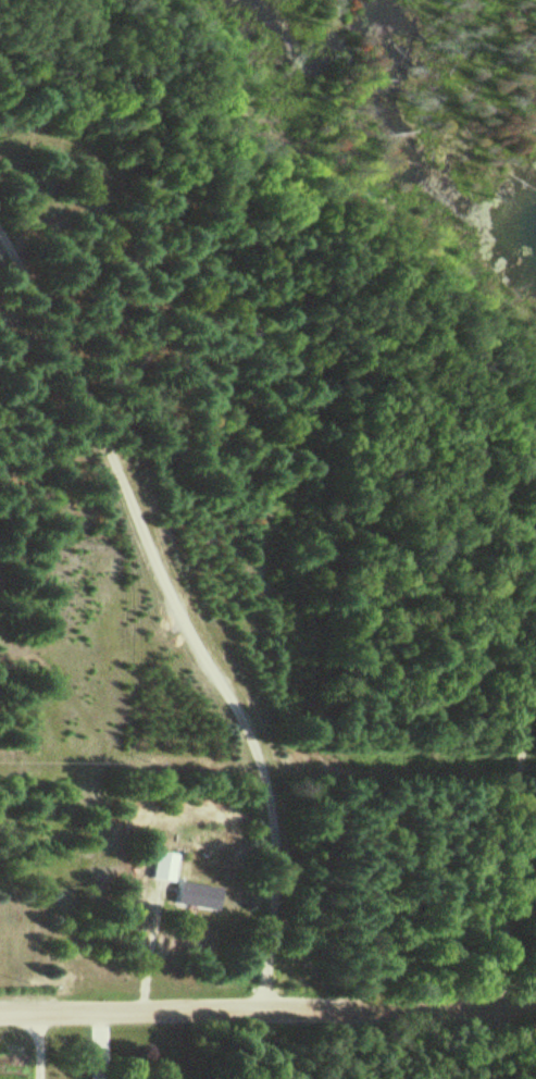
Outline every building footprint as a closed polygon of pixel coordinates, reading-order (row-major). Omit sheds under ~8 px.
[(154,877),(175,879),(177,853),(156,851),(154,877)] [(219,909),(223,887),(182,880),(177,902),(219,909)]
